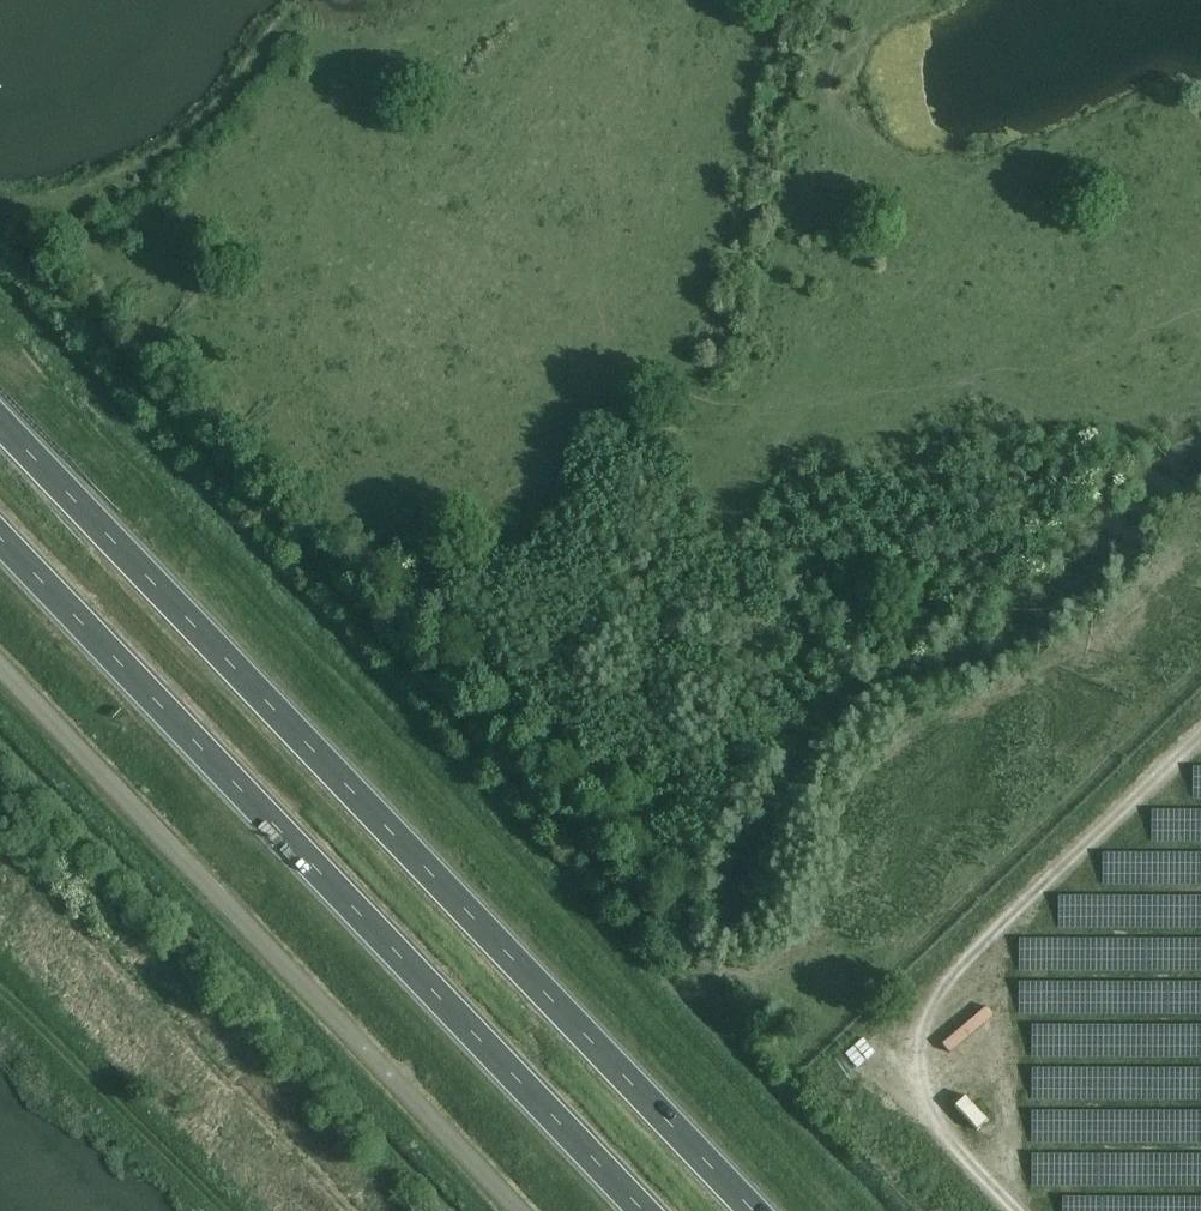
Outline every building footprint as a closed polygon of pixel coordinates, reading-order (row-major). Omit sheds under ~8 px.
[(963,1096),(952,1106),(976,1130),(987,1120),(963,1096)]
